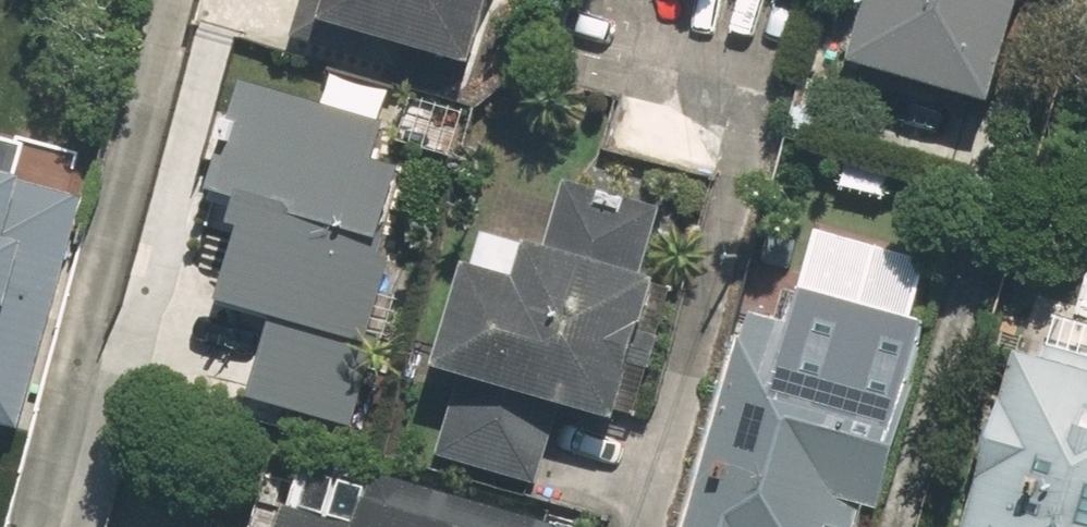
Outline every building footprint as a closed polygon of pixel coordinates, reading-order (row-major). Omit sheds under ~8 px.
[(497,0),(341,0),(334,28),(480,67),(497,0)] [(861,52),(1004,94),(1031,0),(876,0),(861,52)] [(333,71),(325,98),(250,74),(208,203),(242,215),(218,290),(275,309),(250,386),(355,420),(447,138),(385,118),(394,91),(333,71)] [(87,213),(63,207),(79,143),(0,123),(0,422),(32,430),(87,213)] [(538,479),(564,393),(633,414),(692,220),(550,176),(520,273),(472,258),(439,363),(467,371),(442,450),(538,479)] [(943,323),(919,317),(938,246),(845,222),(828,286),(804,280),(796,311),(748,298),(688,526),(890,526),(943,323)] [(1023,332),(968,526),(1086,526),(1086,350),(1023,332)] [(377,468),(361,526),(290,506),(284,526),(586,526),(377,468)]
